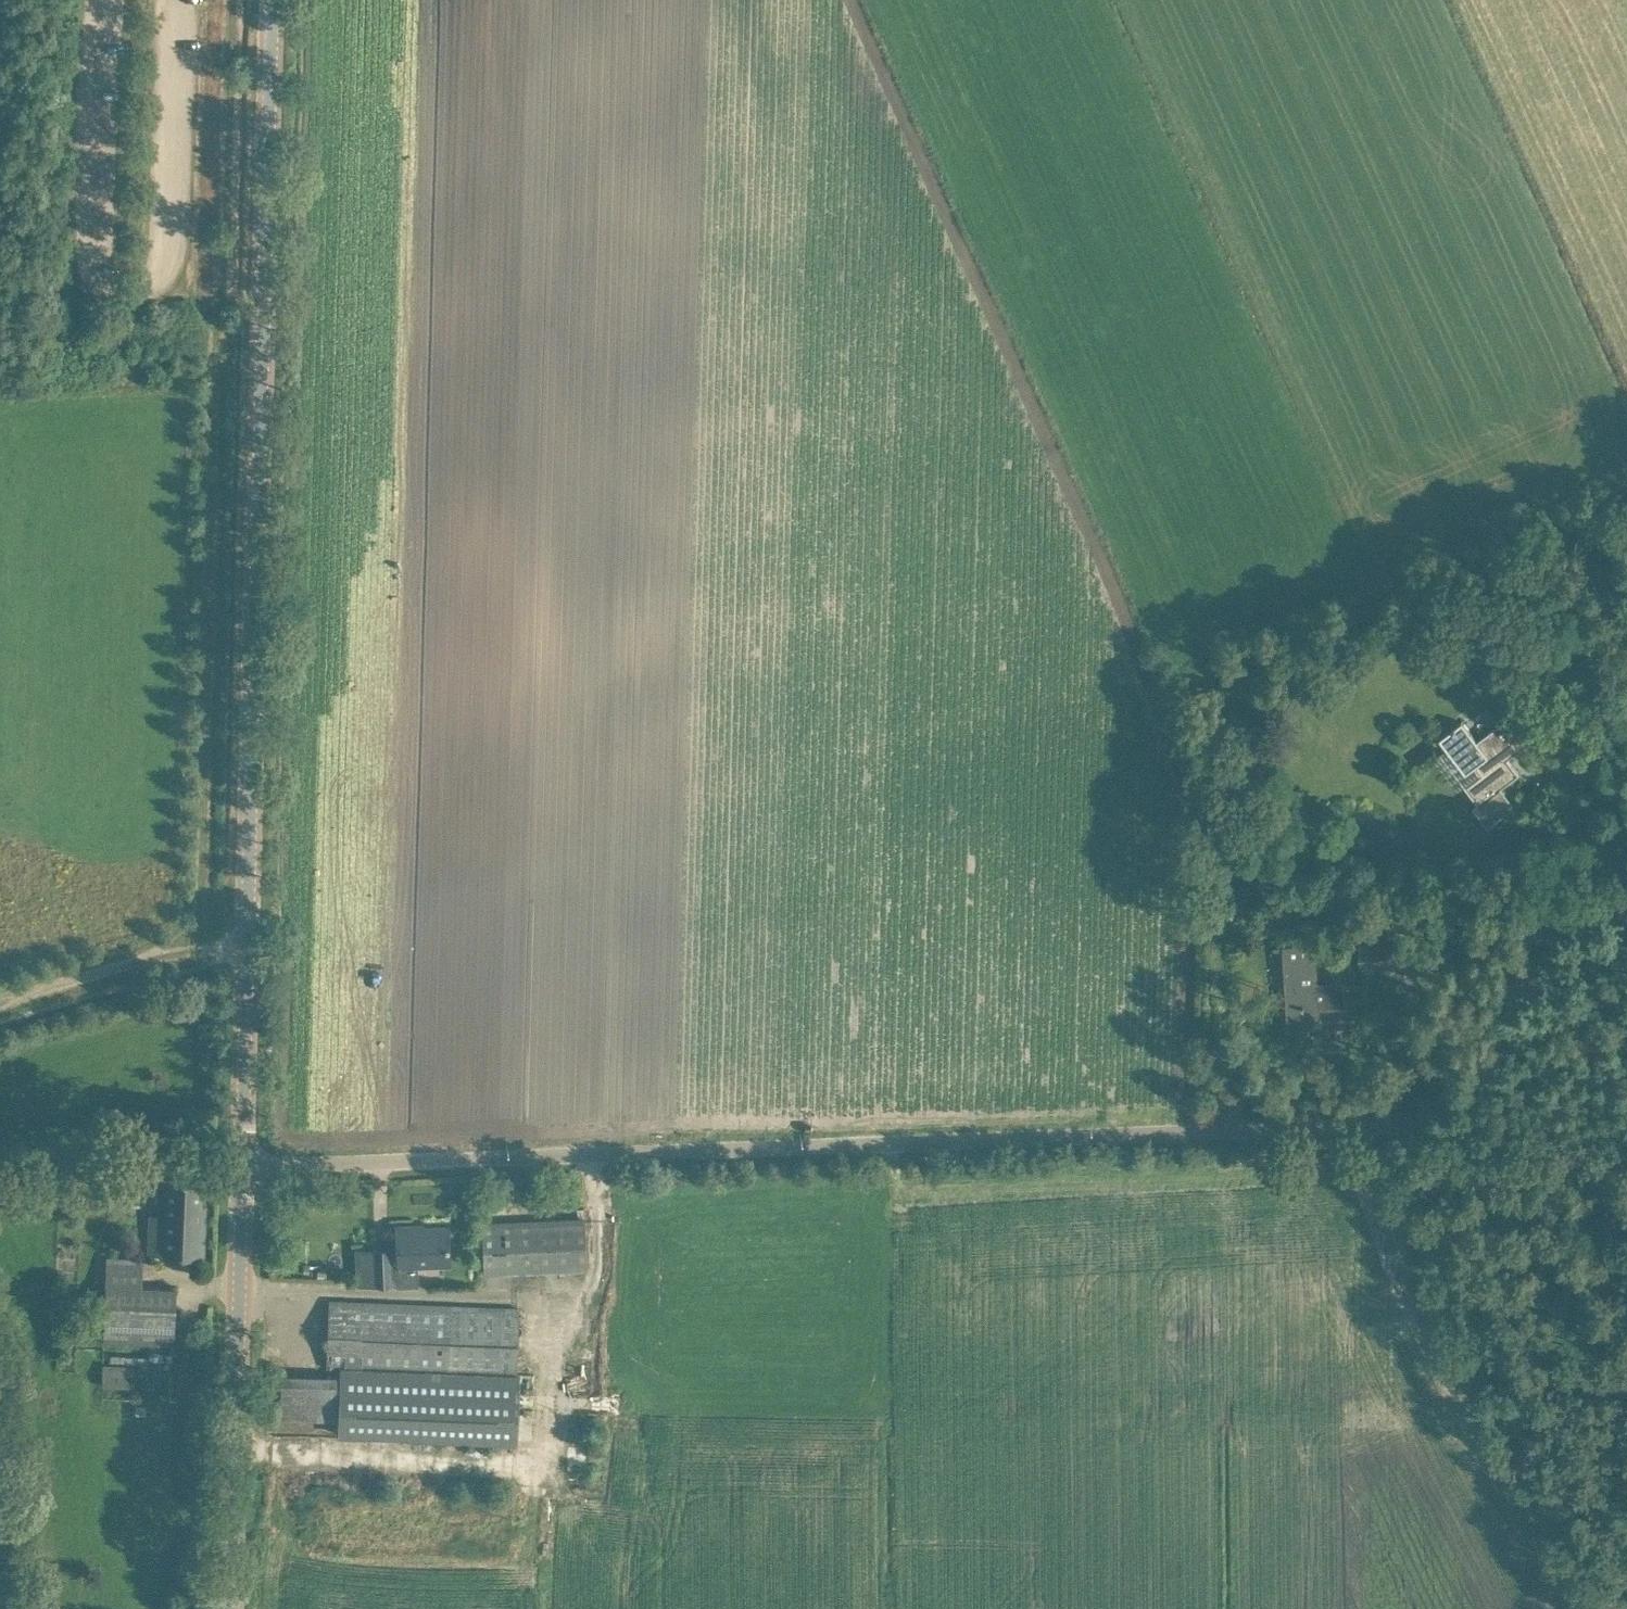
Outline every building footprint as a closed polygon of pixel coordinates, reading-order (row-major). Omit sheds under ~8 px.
[(1473,805),(1475,808),(1488,825),(1515,804),(1513,802),(1509,806),(1496,790),(1516,775),(1519,772),(1508,757),(1538,735),(1519,709),(1480,738),(1465,718),(1442,735),(1449,744),(1442,749),(1480,801),(1473,805)] [(1394,936),(1359,938),(1361,967),(1396,964),(1394,936)] [(1285,945),(1289,1004),(1291,1026),(1318,1024),(1317,1003),(1330,1002),(1331,1005),(1345,1004),(1344,991),(1344,985),(1315,986),(1312,943),(1285,945)] [(146,1251),(181,1252),(203,1253),(205,1204),(201,1204),(202,1177),(180,1176),(164,1175),(163,1214),(147,1214),(146,1251)] [(587,1264),(585,1217),(481,1222),(483,1269),(587,1264)] [(374,1283),(393,1282),(418,1281),(417,1264),(449,1262),(448,1225),(422,1226),(422,1228),(413,1228),(413,1224),(397,1225),(398,1247),(392,1248),(392,1247),(373,1247),(374,1283)] [(103,1341),(151,1343),(173,1343),(176,1287),(142,1285),(143,1257),(107,1255),(105,1284),(103,1341)] [(327,1366),(516,1373),(519,1307),(330,1300),(327,1366)] [(339,1369),(336,1434),(517,1441),(520,1376),(339,1369)] [(282,1372),(280,1416),(335,1419),(336,1375),(282,1372)]
